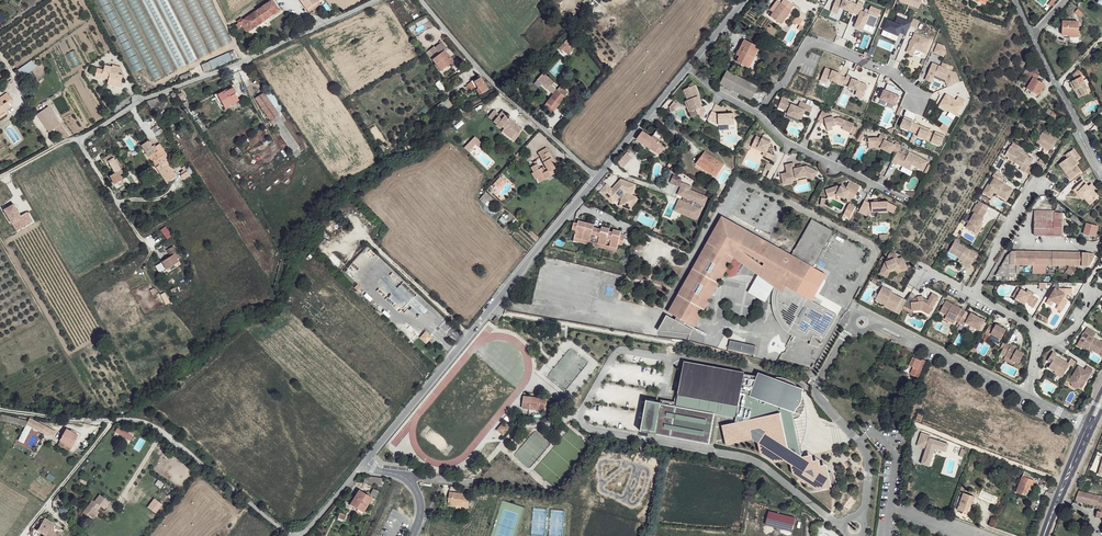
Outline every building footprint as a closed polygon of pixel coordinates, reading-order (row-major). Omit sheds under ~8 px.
[(164,76),(172,72),(138,0),(128,0),(164,76)] [(176,70),(185,65),(167,30),(162,32),(161,28),(160,28),(159,25),(158,25),(155,19),(157,18),(154,14),(153,15),(151,9),(155,8),(151,0),(142,0),(176,70)] [(243,20),(245,22),(251,30),(262,23),(260,20),(263,19),(265,21),(278,11),(275,6),(276,5),(273,0),(272,0),(243,20)] [(307,9),(318,1),(319,0),(300,0),(307,9)] [(777,0),(770,10),(772,13),(770,16),(782,24),(791,11),(790,10),(793,5),(785,0),(784,0),(781,3),(777,0)] [(831,11),(838,14),(840,7),(849,11),(848,12),(852,14),(853,12),(856,4),(847,0),(843,0),(843,1),(842,0),(836,0),(831,11)] [(318,1),(307,9),(309,12),(320,5),(318,1)] [(856,4),(853,12),(859,15),(854,27),(862,30),(865,24),(874,27),(881,10),(871,6),(868,13),(861,10),(864,3),(858,1),(856,4)] [(794,21),(800,25),(803,20),(796,16),(794,21)] [(895,22),(887,19),(883,29),(898,35),(900,31),(906,34),(910,25),(911,21),(897,16),(895,22)] [(911,21),(910,25),(916,28),(919,20),(913,18),(911,21)] [(798,29),(801,30),(806,22),(803,20),(800,25),(798,29)] [(1078,37),(1079,21),(1063,21),(1062,34),(1070,35),(1070,37),(1078,37)] [(171,26),(187,64),(196,60),(187,40),(182,42),(181,40),(183,39),(179,28),(175,30),(173,25),(171,26)] [(913,34),(906,53),(912,56),(915,50),(924,54),(929,41),(913,34)] [(209,46),(211,51),(219,48),(215,36),(212,37),(214,44),(209,46)] [(565,39),(557,49),(567,58),(576,48),(565,39)] [(745,40),(737,56),(740,57),(739,59),(737,62),(749,68),(760,47),(745,40)] [(435,48),(440,54),(445,50),(447,49),(442,43),(435,48)] [(938,43),(934,52),(944,56),(946,51),(943,45),(938,43)] [(203,44),(195,48),(200,57),(207,54),(203,44)] [(434,47),(429,51),(435,58),(440,54),(435,48),(434,47)] [(440,72),(449,65),(453,62),(445,50),(435,58),(433,60),(436,64),(435,65),(440,72)] [(32,61),(17,70),(22,77),(36,69),(32,61)] [(941,66),(932,62),(927,73),(934,76),(934,74),(945,79),(948,86),(959,81),(955,72),(951,70),(952,65),(942,61),(941,66)] [(210,62),(202,65),(204,72),(212,69),(210,62)] [(110,72),(112,67),(104,65),(103,69),(97,68),(95,75),(101,77),(108,79),(107,83),(119,87),(123,75),(118,74),(110,72)] [(112,65),(112,67),(110,72),(118,74),(120,67),(112,65)] [(825,67),(820,80),(827,83),(829,79),(837,82),(837,83),(843,85),(844,83),(846,77),(840,75),(841,74),(825,67)] [(1075,79),(1081,76),(1078,69),(1073,75),(1075,79)] [(728,71),(726,74),(749,82),(728,71)] [(1039,75),(1031,71),(1027,78),(1031,81),(1028,87),(1032,90),(1039,94),(1045,84),(1037,79),(1039,75)] [(934,76),(927,73),(925,79),(931,81),(934,76)] [(543,74),(537,80),(546,89),(553,82),(543,74)] [(749,82),(726,74),(721,83),(739,93),(751,100),(758,88),(749,82)] [(847,75),(844,83),(849,85),(849,87),(857,90),(855,94),(862,97),(867,84),(852,78),(853,77),(847,75)] [(482,93),(489,89),(481,77),(480,77),(479,76),(471,81),(472,83),(474,82),(482,93)] [(1078,88),(1083,96),(1090,92),(1081,76),(1075,79),(1072,81),(1076,90),(1078,88)] [(474,82),(472,83),(479,95),(482,93),(474,82)] [(885,88),(881,97),(896,104),(902,90),(896,87),(896,85),(888,82),(886,89),(885,88)] [(739,93),(721,83),(718,87),(737,97),(739,93)] [(560,104),(566,97),(565,97),(567,93),(561,87),(558,91),(557,90),(544,106),(552,113),(560,104)] [(692,89),(686,91),(690,102),(688,103),(692,113),(697,112),(699,116),(707,113),(705,108),(703,109),(700,99),(701,98),(697,87),(692,89)] [(218,94),(223,103),(232,99),(234,103),(239,100),(235,93),(236,92),(234,88),(225,92),(225,91),(218,94)] [(1078,98),(1083,96),(1078,88),(1076,90),(1074,90),(1078,98)] [(265,92),(255,98),(271,122),(295,157),(300,154),(297,149),(299,147),(283,123),(286,121),(281,114),(280,115),(265,92)] [(12,99),(7,93),(0,98),(1,99),(0,100),(0,113),(4,110),(11,106),(8,103),(8,102),(12,99)] [(957,113),(965,101),(957,96),(955,100),(946,94),(940,103),(957,113)] [(447,96),(436,105),(442,112),(453,104),(447,96)] [(156,98),(151,99),(156,106),(160,103),(156,98)] [(787,101),(781,98),(777,108),(787,113),(786,115),(799,121),(804,112),(809,114),(811,109),(799,103),(798,105),(797,108),(786,104),(787,101)] [(156,106),(151,99),(146,101),(152,109),(156,106)] [(232,99),(223,103),(225,108),(234,103),(232,99)] [(56,127),(60,125),(48,106),(37,114),(49,132),(56,127)] [(718,113),(712,110),(707,118),(718,123),(734,124),(734,114),(718,113)] [(1050,110),(1048,113),(1055,118),(1058,114),(1050,110)] [(830,116),(821,112),(816,121),(824,125),(826,129),(831,128),(835,126),(837,126),(842,128),(841,130),(850,133),(853,124),(837,118),(832,120),(832,118),(830,118),(830,116)] [(511,124),(507,122),(503,119),(505,116),(500,113),(492,123),(496,126),(495,128),(499,131),(501,129),(503,130),(502,131),(507,135),(506,136),(511,140),(516,133),(517,135),(521,131),(517,128),(518,127),(512,122),(511,124)] [(913,122),(914,120),(904,116),(900,126),(914,132),(917,123),(913,122)] [(202,132),(207,129),(204,125),(203,125),(198,119),(194,121),(202,132)] [(931,129),(917,123),(914,132),(918,133),(918,135),(927,139),(930,131),(931,129)] [(68,136),(63,129),(59,131),(64,138),(68,136)] [(507,135),(502,131),(500,134),(513,144),(519,136),(517,135),(516,133),(511,140),(506,136),(507,135)] [(663,150),(664,148),(661,145),(662,144),(659,142),(662,137),(656,132),(652,138),(643,131),(637,139),(656,152),(656,151),(660,154),(663,150)] [(935,133),(930,131),(927,139),(941,145),(945,135),(935,131),(935,133)] [(1051,131),(1049,135),(1056,139),(1058,141),(1060,137),(1051,131)] [(1049,135),(1043,132),(1038,141),(1041,143),(1051,148),(1052,146),(1056,139),(1049,135)] [(469,151),(476,144),(478,146),(482,142),(475,135),(464,146),(469,151)] [(877,138),(868,138),(869,146),(875,145),(881,147),(882,145),(886,147),(885,148),(891,151),(892,150),(894,145),(884,140),(886,138),(880,135),(878,138),(877,138)] [(761,138),(756,136),(751,146),(757,149),(757,147),(765,151),(770,141),(762,137),(762,139),(761,138)] [(142,145),(144,149),(151,145),(148,141),(142,145)] [(895,143),(894,145),(892,150),(897,152),(900,145),(895,143)] [(152,162),(165,153),(160,144),(153,148),(151,145),(144,149),(152,162)] [(1022,169),(1029,156),(1026,159),(1019,155),(1021,152),(1011,146),(1006,154),(1009,156),(1008,158),(1022,166),(1021,169),(1022,169)] [(757,147),(757,149),(763,152),(762,155),(763,156),(765,151),(757,147)] [(545,155),(549,152),(547,148),(538,153),(542,160),(546,158),(545,155)] [(1072,154),(1063,161),(1069,169),(1066,172),(1071,178),(1082,171),(1076,164),(1079,162),(1077,159),(1081,157),(1074,148),(1070,151),(1072,154)] [(773,155),(765,151),(763,156),(771,160),(773,155)] [(555,163),(549,152),(545,155),(546,158),(542,160),(546,168),(543,171),(541,168),(540,169),(537,164),(531,168),(534,173),(537,179),(540,178),(542,182),(543,182),(554,175),(552,172),(556,170),(553,164),(555,163)] [(705,152),(697,164),(716,177),(725,165),(705,152)] [(906,157),(897,152),(892,162),(896,164),(897,163),(898,161),(906,165),(905,168),(909,170),(912,165),(923,171),(927,162),(909,152),(906,157)] [(172,163),(165,153),(152,162),(165,183),(175,177),(169,169),(168,171),(166,168),(167,166),(172,163)] [(117,172),(121,169),(112,154),(103,159),(106,163),(108,161),(115,173),(117,172)] [(624,169),(631,160),(626,155),(618,164),(624,169)] [(1034,159),(1029,156),(1022,169),(1025,171),(1031,162),(1032,162),(1034,159)] [(768,161),(765,167),(770,170),(773,164),(768,161)] [(1069,169),(1063,161),(1059,163),(1066,172),(1069,169)] [(792,163),(784,164),(784,172),(778,173),(779,178),(787,178),(787,179),(793,179),(793,178),(805,175),(809,177),(810,175),(814,177),(817,171),(806,166),(801,167),(797,168),(792,169),(792,163)] [(185,169),(179,173),(181,175),(180,176),(183,180),(189,176),(185,169)] [(120,175),(117,172),(115,173),(110,176),(115,184),(117,182),(120,180),(122,179),(120,175)] [(996,173),(993,177),(996,178),(992,185),(989,183),(985,191),(990,194),(991,193),(994,195),(997,190),(1000,192),(1007,196),(1012,186),(1003,182),(1005,178),(996,173)] [(682,178),(674,174),(670,182),(678,186),(681,182),(682,178)] [(501,175),(495,181),(500,185),(505,179),(501,175)] [(608,184),(601,192),(612,202),(613,201),(614,202),(618,198),(619,200),(622,197),(624,199),(621,205),(630,209),(633,201),(635,201),(636,197),(632,195),(635,189),(629,187),(630,185),(625,183),(626,181),(622,180),(618,184),(619,185),(617,188),(620,190),(617,193),(613,189),(608,184)] [(1094,191),(1088,185),(1083,180),(1074,189),(1077,192),(1079,190),(1085,197),(1090,203),(1098,196),(1094,191)] [(691,186),(681,182),(678,186),(680,187),(677,194),(680,195),(683,197),(685,198),(684,202),(681,201),(680,204),(677,203),(675,208),(674,208),(672,210),(692,220),(693,220),(694,220),(695,220),(695,219),(700,210),(699,210),(702,204),(704,205),(706,200),(703,198),(704,195),(691,191),(689,190),(691,186)] [(844,197),(851,201),(852,197),(853,198),(859,187),(849,182),(846,188),(840,186),(840,187),(837,185),(836,193),(844,198),(844,197)] [(1091,182),(1088,185),(1094,191),(1097,188),(1091,182)] [(837,185),(825,189),(827,196),(836,193),(837,185)] [(1015,189),(1012,186),(1007,196),(1010,198),(1015,189)] [(485,192),(479,198),(484,203),(490,196),(485,192)] [(639,198),(636,197),(635,201),(633,201),(630,209),(634,210),(639,198)] [(871,204),(864,200),(859,211),(869,217),(871,211),(887,211),(888,210),(893,213),(897,206),(887,201),(878,202),(874,202),(872,202),(871,204)] [(33,221),(27,210),(20,214),(14,201),(4,206),(15,229),(33,221)] [(855,206),(848,203),(843,213),(849,217),(855,206)] [(977,232),(983,222),(985,218),(984,218),(988,210),(978,204),(973,212),(975,213),(967,227),(977,232)] [(1034,235),(1044,235),(1049,235),(1062,235),(1063,213),(1054,212),(1055,211),(1035,210),(1034,235)] [(1077,223),(1079,220),(1073,215),(1070,218),(1077,223)] [(821,228),(822,225),(812,219),(792,256),(748,231),(743,240),(741,239),(738,238),(739,237),(738,236),(738,235),(738,234),(738,233),(737,232),(737,231),(736,230),(735,229),(734,229),(733,228),(734,226),(731,224),(727,224),(725,224),(722,224),(721,225),(718,227),(717,229),(715,231),(714,235),(714,242),(717,246),(716,248),(707,243),(667,312),(676,316),(684,321),(693,326),(733,258),(757,272),(764,264),(787,278),(783,286),(781,284),(780,287),(778,295),(777,301),(777,306),(777,310),(779,315),(781,317),(784,321),(791,329),(797,332),(806,335),(810,330),(825,338),(833,323),(830,321),(831,319),(834,321),(837,315),(813,301),(798,292),(812,267),(814,268),(816,264),(809,260),(817,246),(824,250),(834,232),(825,227),(824,229),(821,228)] [(582,239),(585,223),(577,221),(577,223),(572,222),(570,232),(574,233),(574,237),(582,239)] [(593,224),(585,223),(582,239),(590,241),(590,237),(594,238),(596,228),(592,227),(593,224)] [(1087,223),(1084,233),(1096,236),(1099,226),(1087,223)] [(160,229),(167,238),(172,235),(165,225),(160,229)] [(736,227),(734,226),(733,228),(734,229),(735,229),(736,230),(737,231),(737,232),(738,233),(738,234),(738,235),(738,236),(739,237),(738,238),(741,239),(741,237),(740,233),(738,230),(736,227)] [(601,229),(596,228),(594,238),(598,239),(597,243),(606,244),(606,241),(609,231),(609,228),(601,227),(601,229)] [(612,232),(609,231),(606,241),(610,242),(609,245),(617,247),(618,244),(622,244),(624,234),(620,233),(620,231),(613,229),(612,232)] [(950,251),(961,258),(966,261),(964,263),(971,267),(978,253),(957,241),(950,251)] [(816,264),(824,250),(817,246),(809,260),(816,264)] [(174,255),(177,253),(174,248),(173,247),(167,251),(168,252),(171,256),(174,255)] [(1088,255),(1088,253),(1013,251),(1008,255),(998,274),(1003,277),(1015,276),(1015,265),(1070,266),(1074,266),(1080,266),(1088,267),(1088,265),(1088,262),(1088,255)] [(900,270),(900,272),(908,269),(904,258),(900,260),(898,256),(893,253),(890,258),(891,262),(887,263),(888,267),(883,268),(881,273),(888,277),(891,273),(896,271),(900,270)] [(177,260),(174,255),(162,261),(167,269),(179,263),(177,260)] [(757,272),(781,284),(783,286),(787,278),(764,264),(757,272)] [(1074,266),(1070,266),(1065,273),(1072,278),(1077,270),(1074,267),(1074,266)] [(827,275),(814,268),(812,267),(798,292),(813,301),(827,275)] [(1017,298),(1022,289),(1019,287),(1014,296),(1017,298)] [(1048,304),(1053,307),(1055,302),(1063,289),(1061,289),(1061,291),(1057,288),(1048,304)] [(894,294),(884,289),(882,294),(906,306),(909,301),(904,299),(903,300),(898,297),(897,298),(895,297),(895,298),(892,296),(893,294),(894,294)] [(1027,291),(1022,289),(1017,298),(1025,303),(1027,300),(1032,303),(1031,304),(1035,306),(1040,298),(1033,295),(1034,292),(1028,289),(1027,291)] [(1063,289),(1055,302),(1060,305),(1061,304),(1066,307),(1069,302),(1066,300),(1064,299),(1066,294),(1069,295),(1074,295),(1074,289),(1063,289)] [(882,294),(880,293),(877,299),(887,304),(886,306),(897,312),(896,313),(901,316),(904,310),(905,308),(906,306),(882,294)] [(917,296),(913,294),(909,301),(906,306),(905,308),(909,310),(909,312),(913,314),(914,312),(922,311),(930,315),(940,298),(934,295),(929,302),(927,301),(925,299),(925,298),(919,298),(919,299),(915,299),(917,296)] [(954,308),(955,306),(947,302),(942,312),(948,316),(947,318),(956,323),(956,322),(961,324),(967,313),(962,310),(961,312),(954,308)] [(971,316),(967,313),(961,324),(960,325),(965,327),(967,324),(980,331),(985,321),(972,314),(971,316)] [(683,325),(674,320),(665,315),(657,330),(688,335),(691,330),(683,325)] [(684,321),(676,316),(674,320),(683,325),(684,321)] [(996,327),(991,324),(986,333),(991,336),(992,334),(1003,339),(1008,330),(997,324),(996,327)] [(1083,344),(1099,353),(1101,350),(1101,348),(1101,341),(1094,336),(1096,331),(1088,327),(1085,332),(1089,334),(1083,344)] [(1089,334),(1085,332),(1078,345),(1081,347),(1083,344),(1089,334)] [(425,333),(421,338),(426,342),(430,337),(425,333)] [(818,337),(812,335),(809,344),(818,347),(821,338),(818,337)] [(1025,354),(1007,344),(1002,354),(1006,356),(1015,362),(1020,364),(1025,354)] [(1049,367),(1056,372),(1063,376),(1070,365),(1057,356),(1057,354),(1054,352),(1048,360),(1052,363),(1049,367)] [(1015,362),(1006,356),(1004,359),(1014,365),(1015,362)] [(920,363),(916,361),(913,367),(917,369),(917,371),(921,373),(926,361),(922,359),(920,363)] [(813,461),(806,456),(802,457),(792,419),(793,418),(797,417),(800,415),(803,412),(805,408),(806,406),(806,401),(805,396),(803,392),(804,389),(799,388),(797,385),(789,380),(783,378),(776,377),(776,379),(759,373),(757,377),(744,375),(744,372),(684,362),(676,401),(661,398),(660,401),(660,402),(646,400),(641,430),(655,433),(654,435),(709,444),(713,416),(714,413),(735,417),(737,423),(721,426),(726,446),(752,440),(750,430),(760,428),(765,430),(758,443),(760,453),(775,463),(790,460),(793,474),(817,489),(832,486),(831,484),(833,484),(834,480),(834,479),(833,474),(831,472),(829,472),(829,471),(821,466),(815,467),(813,461)] [(1069,381),(1071,383),(1074,382),(1078,384),(1078,387),(1081,389),(1091,373),(1079,365),(1069,381)] [(545,411),(547,399),(524,396),(522,408),(545,411)] [(28,420),(2,414),(0,417),(0,420),(26,426),(27,424),(28,420)] [(30,418),(28,420),(27,424),(37,429),(41,423),(30,418)] [(56,431),(41,423),(37,429),(43,433),(44,431),(49,434),(50,432),(55,434),(56,431)] [(502,424),(497,430),(503,435),(508,428),(502,424)] [(72,446),(78,434),(67,428),(63,435),(63,436),(60,435),(58,439),(72,446)] [(934,450),(946,454),(948,446),(929,440),(930,437),(921,434),(917,447),(926,450),(921,465),(929,468),(934,450)] [(58,439),(56,443),(59,444),(70,450),(72,446),(58,439)] [(1026,478),(1028,473),(1025,471),(1016,492),(1021,494),(1022,492),(1024,493),(1027,494),(1031,485),(1033,486),(1035,481),(1029,479),(1026,478)] [(370,476),(370,478),(369,483),(378,485),(379,485),(380,478),(370,476)] [(373,488),(370,495),(376,498),(379,491),(373,488)] [(351,504),(358,508),(359,506),(365,510),(373,498),(360,490),(351,504)] [(1099,496),(1078,491),(1077,494),(1075,501),(1096,506),(1099,496)] [(468,508),(470,496),(464,496),(464,494),(449,492),(448,503),(456,504),(462,505),(462,507),(468,508)] [(958,510),(963,493),(960,492),(958,499),(955,509),(958,510)] [(974,497),(963,493),(958,510),(967,513),(969,507),(971,507),(974,497)] [(93,500),(89,505),(90,506),(99,513),(100,512),(98,511),(103,504),(105,505),(108,500),(101,494),(95,501),(93,500)] [(755,516),(756,502),(747,501),(746,515),(755,516)] [(90,506),(89,505),(79,517),(82,521),(88,514),(94,519),(99,513),(90,506)] [(66,506),(59,509),(62,514),(68,511),(66,506)] [(769,511),(765,524),(792,531),(795,518),(769,511)] [(53,523),(45,518),(44,521),(43,520),(41,522),(42,523),(40,527),(38,525),(36,529),(46,535),(50,529),(53,523)]
